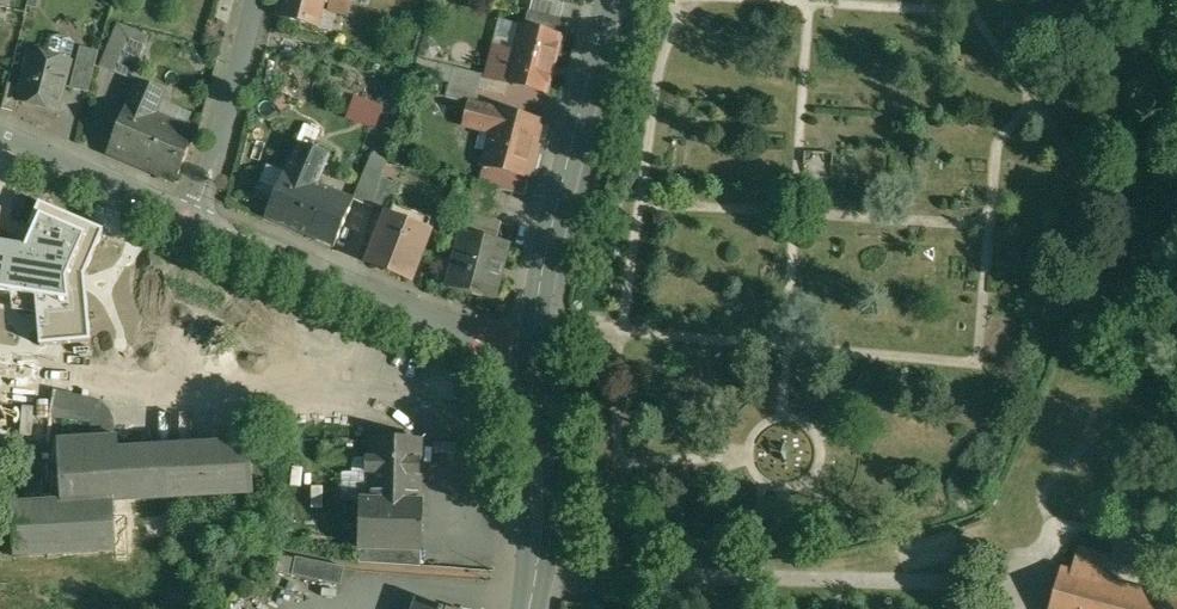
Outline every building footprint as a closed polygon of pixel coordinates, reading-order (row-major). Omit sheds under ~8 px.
[(280,19),(320,30),(328,0),(285,0),(280,19)] [(329,11),(349,17),(353,0),(332,0),(329,11)] [(564,19),(529,10),(526,26),(563,35),(567,19),(564,19)] [(129,78),(144,33),(112,22),(97,67),(129,78)] [(526,26),(522,25),(515,51),(495,46),(487,77),(548,93),(558,54),(561,54),(564,40),(562,40),(563,36),(563,35),(526,26)] [(100,51),(81,46),(71,87),(89,92),(100,51)] [(71,61),(53,56),(50,50),(38,47),(32,51),(23,85),(19,100),(58,110),(71,61)] [(483,74),(455,67),(451,82),(479,89),(483,74)] [(164,90),(139,79),(109,150),(175,178),(195,132),(154,115),(164,90)] [(23,85),(9,82),(2,107),(16,111),(19,100),(23,85)] [(350,96),(343,117),(371,127),(379,106),(350,96)] [(499,115),(470,108),(465,129),(493,136),(499,115)] [(541,125),(499,115),(493,136),(485,169),(527,180),(541,125)] [(332,158),(301,145),(288,172),(320,186),(332,158)] [(830,183),(830,152),(801,152),(801,183),(830,183)] [(320,186),(288,172),(269,217),(337,246),(356,202),(320,186)] [(506,190),(476,182),(467,214),(497,222),(506,190)] [(36,296),(40,345),(90,340),(86,274),(104,230),(39,203),(20,246),(0,242),(0,291),(36,296)] [(427,235),(389,220),(373,263),(410,277),(427,235)] [(510,244),(464,232),(454,271),(458,272),(455,286),(450,284),(450,287),(495,299),(510,244)] [(45,418),(103,423),(105,397),(47,392),(45,418)] [(250,443),(119,450),(118,435),(116,435),(116,437),(61,440),(61,439),(59,439),(63,503),(13,505),(16,555),(117,550),(114,500),(253,492),(253,494),(255,494),(252,441),(250,441),(250,443)] [(422,440),(373,439),(373,452),(368,452),(367,472),(372,472),(371,501),(416,502),(416,491),(421,491),(422,440)] [(371,501),(362,500),(361,548),(423,550),(424,502),(416,502),(371,501)] [(423,550),(361,548),(361,563),(423,567),(423,550)] [(1121,584),(1127,561),(1080,548),(1074,571),(1063,567),(1051,608),(1176,608),(1176,604),(1166,601),(1167,597),(1121,584)] [(346,567),(297,557),(293,574),(342,585),(346,567)] [(420,601),(417,608),(443,608),(420,601)]
